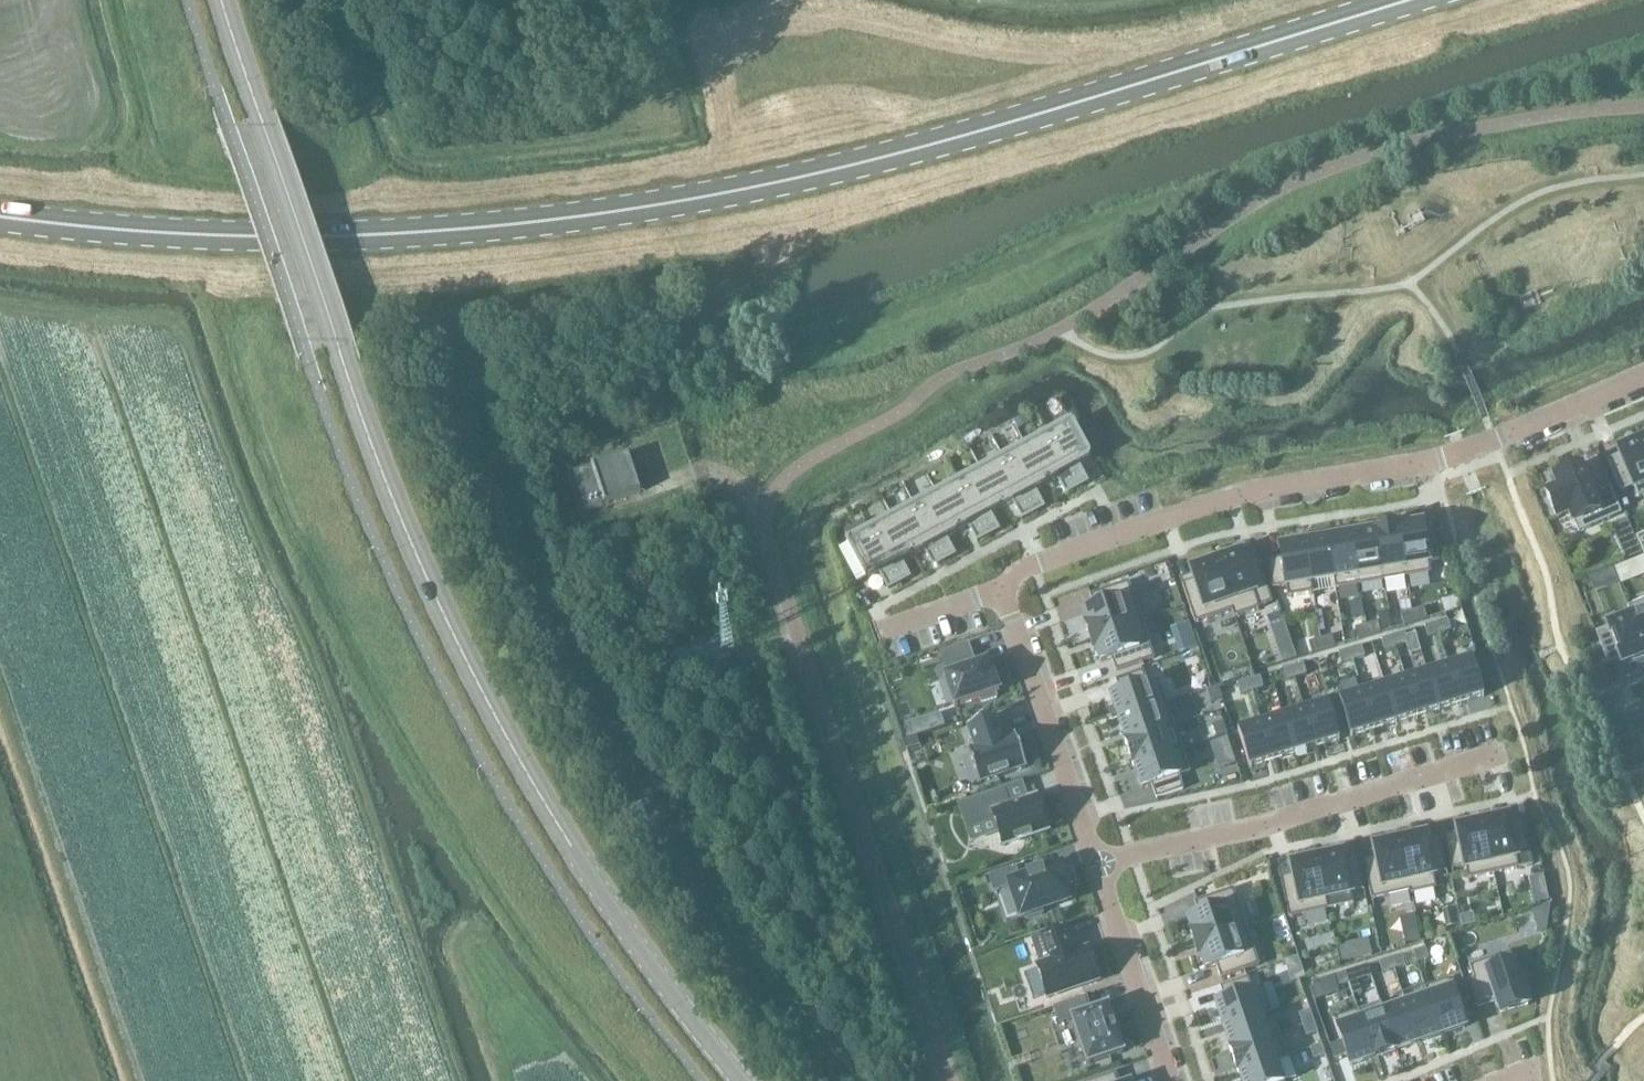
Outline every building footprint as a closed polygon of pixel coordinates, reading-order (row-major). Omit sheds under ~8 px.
[(1072,423),(1049,435),(1077,488),(1088,482),(1079,466),(1092,459),(1072,423)] [(1049,435),(1027,447),(1046,483),(1047,483),(1058,477),(1067,494),(1077,488),(1049,435)] [(1641,438),(1626,444),(1627,447),(1619,451),(1621,455),(1623,461),(1610,466),(1621,491),(1634,486),(1639,498),(1643,496),(1643,444),(1641,438)] [(1027,447),(1004,459),(1034,513),(1044,507),(1035,491),(1048,484),(1047,483),(1046,483),(1027,447)] [(576,473),(588,510),(641,492),(629,455),(576,473)] [(1004,459),(982,471),(1002,507),(1000,508),(1001,509),(1014,502),(1023,519),(1034,513),(1004,459)] [(1575,523),(1579,533),(1621,514),(1610,488),(1594,495),(1589,485),(1581,467),(1572,471),(1555,478),(1560,488),(1546,494),(1557,519),(1570,513),(1575,523)] [(982,471),(960,483),(988,536),(999,530),(990,513),(1000,508),(1002,507),(982,471)] [(960,483),(938,494),(957,531),(958,530),(969,525),(978,542),(988,536),(960,483)] [(938,494),(915,506),(945,561),(955,555),(946,538),(959,531),(958,530),(957,531),(938,494)] [(915,506),(893,518),(913,555),(912,555),(912,557),(925,550),(934,566),(945,561),(915,506)] [(893,518),(871,530),(900,583),(910,577),(901,561),(912,555),(913,555),(893,518)] [(1427,544),(1423,524),(1400,528),(1399,528),(1407,577),(1431,573),(1430,563),(1437,561),(1434,543),(1427,544)] [(1407,577),(1399,528),(1400,528),(1399,527),(1374,531),(1374,532),(1375,532),(1383,581),(1407,577)] [(871,530),(848,543),(867,579),(880,572),(889,589),(900,583),(871,530)] [(1383,581),(1375,532),(1374,532),(1352,536),(1360,585),(1382,581),(1383,581)] [(1360,585),(1352,536),(1328,540),(1335,578),(1334,579),(1336,589),(1360,585)] [(1335,578),(1328,540),(1305,544),(1311,582),(1312,582),(1334,579),(1335,578)] [(1311,582),(1305,544),(1280,548),(1282,559),(1269,561),(1273,588),(1287,586),(1288,597),(1314,593),(1312,582),(1311,582)] [(1231,554),(1216,559),(1233,611),(1232,611),(1235,617),(1260,609),(1259,606),(1272,602),(1258,559),(1245,563),(1241,553),(1232,556),(1231,554)] [(1233,611),(1216,559),(1200,564),(1201,567),(1192,570),(1195,580),(1182,585),(1185,592),(1196,623),(1232,611),(1233,611)] [(1142,621),(1129,583),(1091,596),(1095,609),(1084,613),(1088,625),(1086,626),(1090,638),(1142,621)] [(1632,617),(1633,616),(1643,646),(1643,601),(1628,607),(1632,617)] [(1428,619),(1424,608),(1413,611),(1416,622),(1428,619)] [(1416,622),(1413,611),(1401,615),(1405,626),(1416,622)] [(1633,616),(1632,617),(1608,626),(1609,628),(1596,633),(1606,659),(1619,654),(1621,660),(1623,664),(1632,661),(1633,663),(1643,659),(1643,646),(1633,616)] [(1451,631),(1448,620),(1437,623),(1440,634),(1451,631)] [(1150,645),(1142,621),(1090,638),(1094,651),(1097,650),(1101,662),(1112,658),(1117,671),(1143,662),(1139,649),(1150,645)] [(1382,633),(1378,622),(1367,625),(1370,636),(1382,633)] [(1440,634),(1437,623),(1425,627),(1428,638),(1440,634)] [(1370,636),(1367,625),(1355,629),(1359,640),(1370,636)] [(1408,644),(1405,633),(1393,636),(1397,647),(1408,644)] [(1336,647),(1332,636),(1321,639),(1324,650),(1336,647)] [(1397,647),(1393,636),(1382,640),(1385,651),(1397,647)] [(1324,650),(1321,639),(1309,643),(1313,654),(1324,650)] [(1004,693),(997,673),(994,674),(991,663),(978,667),(971,646),(944,656),(951,676),(947,678),(958,709),(983,700),(985,704),(1000,699),(999,695),(1004,693)] [(1365,657),(1362,646),(1350,649),(1354,661),(1365,657)] [(1354,661),(1350,649),(1339,653),(1342,664),(1354,661)] [(1485,696),(1473,659),(1450,666),(1461,703),(1485,696)] [(1307,675),(1304,664),(1292,667),(1296,678),(1307,675)] [(1461,703),(1450,666),(1428,672),(1439,710),(1461,703)] [(1296,678),(1292,667),(1281,671),(1284,682),(1296,678)] [(1121,693),(1111,697),(1119,720),(1167,704),(1159,681),(1148,684),(1143,671),(1117,680),(1121,693)] [(1439,710),(1428,672),(1406,679),(1418,717),(1439,710)] [(1264,688),(1261,677),(1256,678),(1249,680),(1253,691),(1264,688)] [(1418,717),(1406,679),(1385,686),(1396,723),(1418,717)] [(1253,691),(1249,680),(1238,684),(1241,695),(1253,691)] [(1211,701),(1222,698),(1219,686),(1208,690),(1211,701)] [(1396,723),(1385,686),(1363,692),(1375,730),(1396,723)] [(1375,730),(1363,692),(1340,699),(1351,737),(1375,730)] [(1340,740),(1329,703),(1305,710),(1317,747),(1340,740)] [(1167,704),(1119,720),(1126,742),(1127,743),(1164,730),(1165,731),(1175,727),(1167,704)] [(1317,747),(1305,710),(1284,716),(1295,754),(1317,747)] [(981,783),(1029,767),(1018,735),(1006,739),(998,716),(970,726),(978,748),(971,751),(981,783)] [(1295,754),(1284,716),(1262,723),(1274,761),(1295,754)] [(912,738),(921,735),(916,722),(908,725),(912,738)] [(1228,734),(1224,722),(1213,726),(1217,737),(1228,734)] [(1274,761),(1262,723),(1238,730),(1250,768),(1274,761)] [(1126,742),(1125,742),(1134,767),(1135,766),(1134,765),(1172,753),(1172,752),(1182,748),(1175,727),(1165,731),(1164,730),(1127,743),(1126,742)] [(1228,739),(1211,745),(1213,752),(1230,747),(1228,739)] [(1172,753),(1134,765),(1135,766),(1142,789),(1153,785),(1157,798),(1183,789),(1179,776),(1190,773),(1182,748),(1172,752),(1172,753)] [(1051,823),(1043,803),(1039,804),(1037,798),(1012,807),(1006,790),(960,806),(968,829),(995,820),(1004,846),(1048,831),(1046,825),(1051,823)] [(1498,817),(1482,820),(1494,873),(1519,868),(1533,865),(1530,852),(1524,825),(1511,828),(1508,817),(1499,819),(1498,817)] [(1460,839),(1446,842),(1452,869),(1466,866),(1468,879),(1494,873),(1482,820),(1466,824),(1467,826),(1457,829),(1460,839)] [(1415,835),(1399,838),(1411,892),(1410,892),(1411,894),(1437,889),(1434,873),(1447,870),(1441,843),(1428,846),(1426,836),(1416,838),(1415,835)] [(1411,892),(1399,838),(1383,842),(1384,845),(1375,847),(1377,857),(1364,860),(1372,900),(1410,892),(1411,892)] [(1364,888),(1358,861),(1345,864),(1343,854),(1333,856),(1333,853),(1317,856),(1326,899),(1327,899),(1352,894),(1351,891),(1364,888)] [(1326,899),(1317,856),(1301,860),(1301,863),(1292,865),(1294,875),(1281,878),(1289,918),(1329,909),(1327,899),(1326,899)] [(1068,901),(1063,888),(1068,887),(1061,867),(1043,873),(1043,871),(1028,876),(1028,878),(1020,881),(1016,868),(989,877),(994,892),(1011,886),(1022,917),(1025,916),(1026,920),(1043,914),(1041,910),(1068,901)] [(1246,928),(1234,890),(1196,903),(1200,916),(1189,920),(1193,932),(1191,933),(1195,945),(1246,928)] [(1259,965),(1246,928),(1195,945),(1199,958),(1202,957),(1206,969),(1217,965),(1221,978),(1259,965)] [(1071,955),(1063,930),(1032,941),(1040,965),(1035,967),(1046,999),(1097,981),(1087,949),(1071,955)] [(1404,936),(1406,945),(1421,941),(1419,933),(1404,936)] [(1414,952),(1417,963),(1429,959),(1426,948),(1414,952)] [(1511,953),(1470,967),(1475,980),(1469,982),(1478,1008),(1497,1002),(1501,1015),(1528,1005),(1524,993),(1530,991),(1524,975),(1519,977),(1511,953)] [(1403,955),(1391,958),(1395,970),(1406,966),(1403,955)] [(1395,970),(1391,958),(1380,962),(1383,973),(1395,970)] [(1357,969),(1346,972),(1349,984),(1360,980),(1357,969)] [(1349,984),(1346,972),(1334,976),(1338,987),(1349,984)] [(1339,993),(1334,976),(1313,983),(1310,988),(1315,1001),(1339,993)] [(1216,1004),(1224,1027),(1261,1015),(1262,1016),(1272,1012),(1263,988),(1252,991),(1248,979),(1221,988),(1226,1001),(1216,1004)] [(1425,988),(1429,998),(1442,1035),(1466,1027),(1449,980),(1425,988)] [(1124,1052),(1108,1006),(1091,1012),(1086,998),(1055,1008),(1060,1024),(1073,1020),(1088,1065),(1124,1052)] [(1429,998),(1407,1005),(1420,1042),(1442,1035),(1429,998)] [(1420,1042),(1407,1005),(1384,1013),(1397,1050),(1398,1050),(1420,1042)] [(1314,1022),(1311,1010),(1300,1014),(1303,1026),(1314,1022)] [(1362,1021),(1363,1020),(1359,1010),(1335,1019),(1351,1066),(1373,1058),(1374,1058),(1362,1021)] [(1397,1050),(1384,1013),(1363,1020),(1362,1021),(1374,1058),(1373,1058),(1374,1059),(1398,1050),(1397,1050)] [(1269,1036),(1262,1016),(1261,1015),(1224,1027),(1231,1049),(1232,1050),(1269,1037),(1269,1036)] [(1318,1033),(1314,1022),(1303,1026),(1307,1037),(1318,1033)] [(1279,1033),(1269,1036),(1269,1037),(1232,1050),(1231,1049),(1230,1049),(1239,1074),(1240,1074),(1239,1073),(1277,1060),(1277,1061),(1287,1057),(1279,1033)] [(1315,1060),(1326,1056),(1322,1044),(1311,1048),(1315,1060)] [(1277,1061),(1277,1060),(1239,1073),(1240,1074),(1242,1080),(1284,1080),(1277,1061)] [(1116,1073),(1092,1080),(1119,1080),(1116,1073)]
